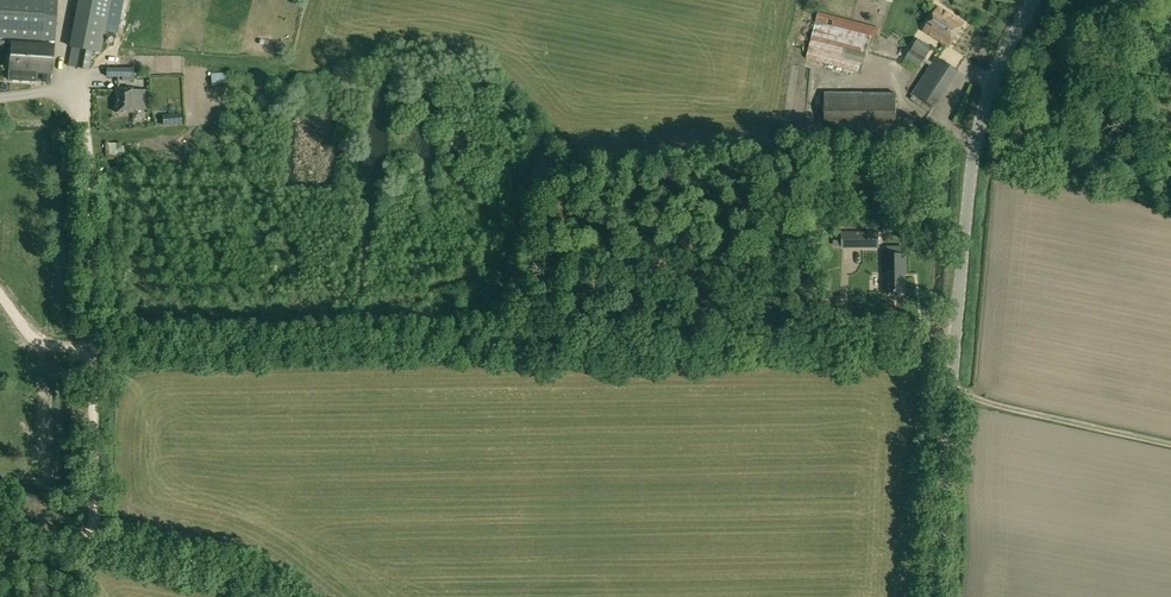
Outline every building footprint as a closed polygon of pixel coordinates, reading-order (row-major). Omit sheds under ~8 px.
[(54,42),(57,0),(0,0),(0,38),(54,42)] [(99,53),(110,0),(81,0),(68,65),(89,70),(93,51),(99,53)] [(773,14),(776,0),(769,0),(766,13),(773,14)] [(1012,0),(998,0),(996,4),(1006,11),(1013,0),(1012,0)] [(924,30),(949,47),(964,26),(939,9),(924,30)] [(806,58),(861,72),(870,35),(878,37),(880,28),(818,12),(806,58)] [(905,59),(919,68),(932,48),(918,39),(905,59)] [(10,76),(31,78),(31,72),(51,73),(53,45),(12,42),(10,70),(10,76)] [(912,94),(936,109),(959,71),(936,57),(912,94)] [(107,77),(122,77),(122,81),(134,80),(134,68),(107,68),(107,77)] [(204,82),(203,73),(183,74),(184,83),(204,82)] [(211,74),(212,87),(229,86),(228,73),(211,74)] [(116,90),(117,112),(134,112),(134,110),(145,109),(145,90),(132,90),(132,89),(116,90)] [(825,93),(823,133),(896,131),(896,93),(825,93)] [(159,113),(160,126),(178,124),(177,111),(159,113)] [(878,230),(850,230),(850,247),(879,247),(878,230)] [(874,272),(874,290),(888,290),(888,289),(892,289),(892,292),(911,292),(912,271),(895,271),(895,273),(874,272)]
